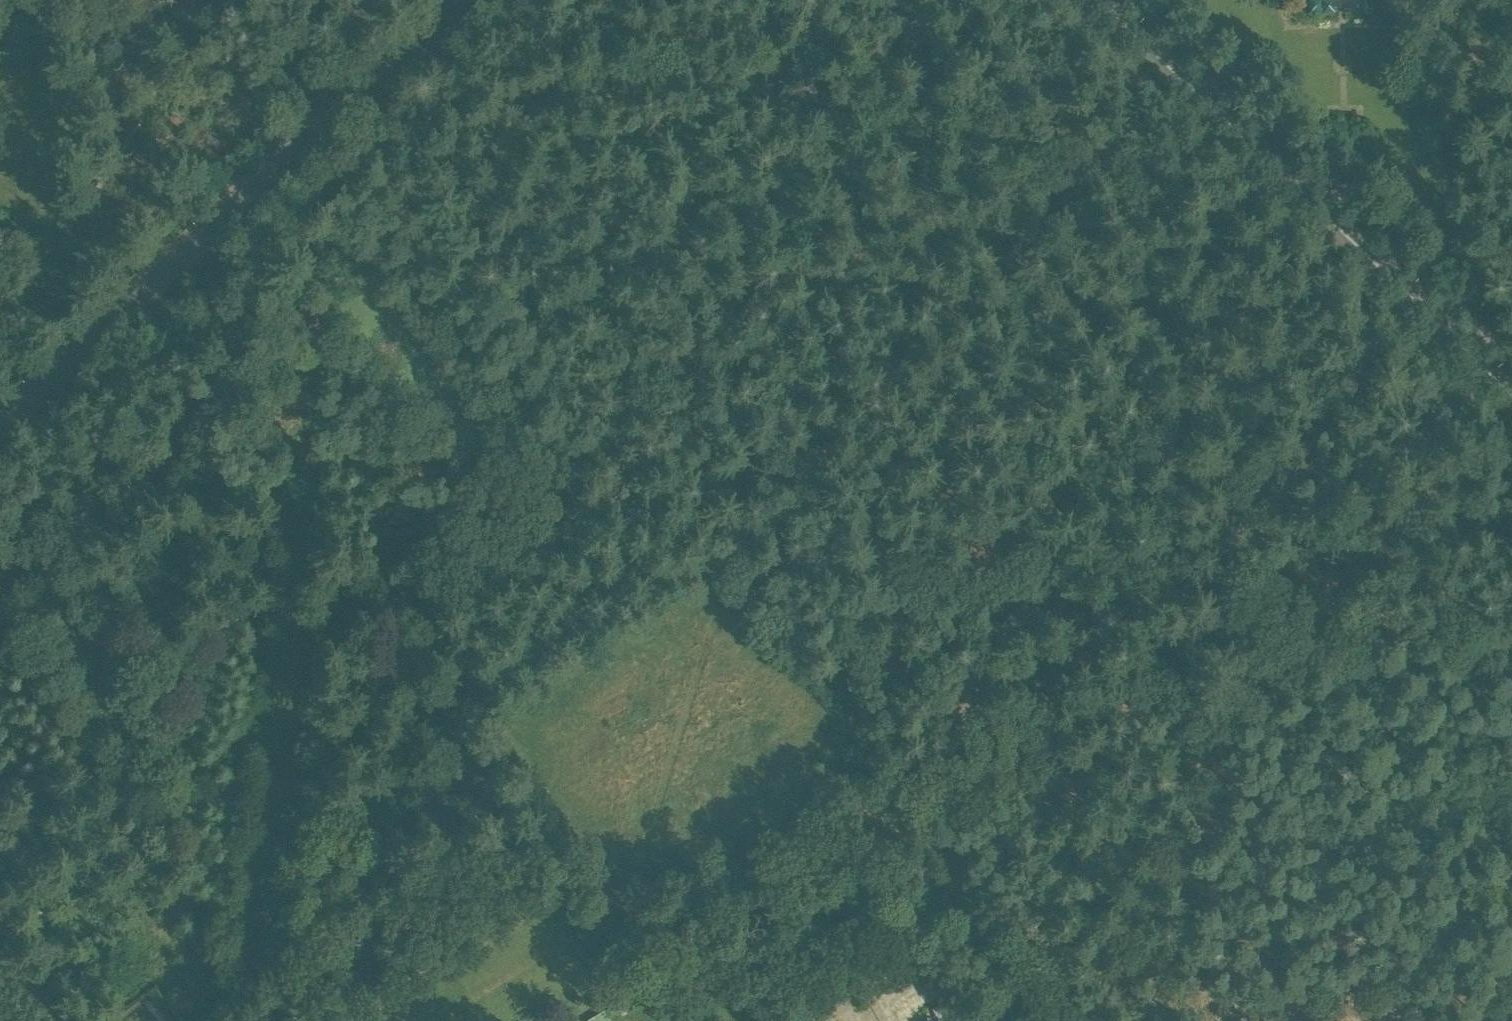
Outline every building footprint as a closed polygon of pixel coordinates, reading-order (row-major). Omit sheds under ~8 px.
[(649,983),(587,1020),(607,1020),(655,992),(649,983)]
